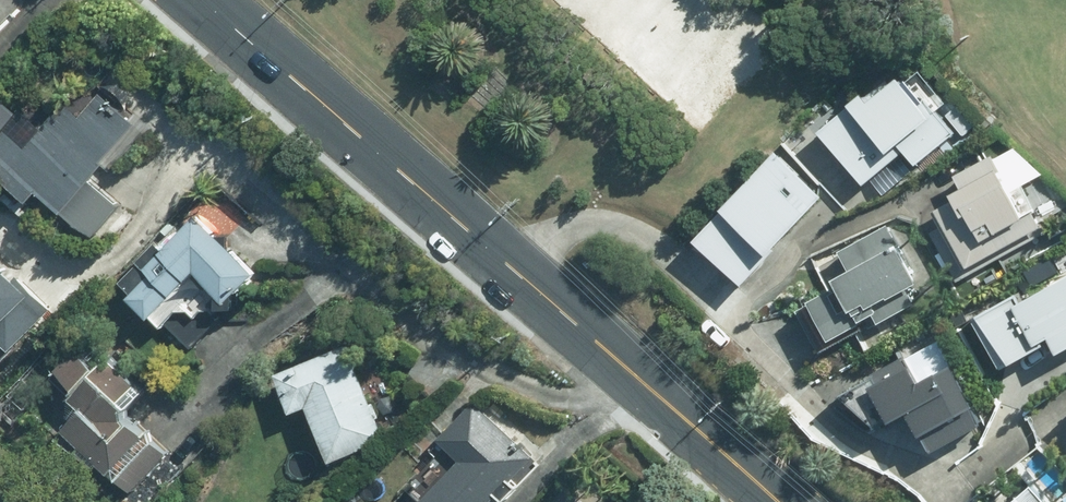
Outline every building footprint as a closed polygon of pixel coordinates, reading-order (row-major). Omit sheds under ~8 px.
[(877,85),(831,125),(875,176),(910,146),(922,159),(958,128),(910,72),(885,94),(877,85)] [(40,192),(46,185),(101,230),(123,204),(94,180),(142,121),(105,90),(86,113),(74,103),(62,116),(57,112),(31,144),(8,126),(24,107),(0,87),(0,159),(40,192)] [(947,205),(978,261),(1050,222),(1028,182),(1021,186),(1001,150),(967,170),(974,182),(968,185),(971,192),(947,205)] [(263,269),(199,212),(152,264),(158,269),(138,291),(162,312),(187,284),(221,282),(238,296),(263,269)] [(824,295),(843,332),(884,309),(888,316),(936,290),(899,221),(850,247),(860,265),(850,270),(855,279),(824,295)] [(58,306),(0,252),(0,368),(58,306)] [(1025,291),(1022,286),(978,310),(1005,359),(1057,331),(1062,342),(1065,340),(1065,269),(1025,291)] [(389,436),(352,341),(285,367),(301,406),(317,400),(339,456),(389,436)] [(91,404),(73,423),(141,485),(175,449),(131,409),(139,401),(131,395),(145,380),(116,353),(107,363),(86,343),(65,366),(86,385),(79,393),(91,404)] [(992,412),(961,358),(935,373),(925,356),(917,361),(912,353),(882,371),(907,413),(918,407),(939,443),(992,412)] [(434,501),(492,501),(538,454),(479,399),(447,433),(471,455),(430,498),(434,501)] [(1044,479),(1017,501),(1065,501),(1044,479)] [(575,489),(562,501),(588,501),(575,489)]
